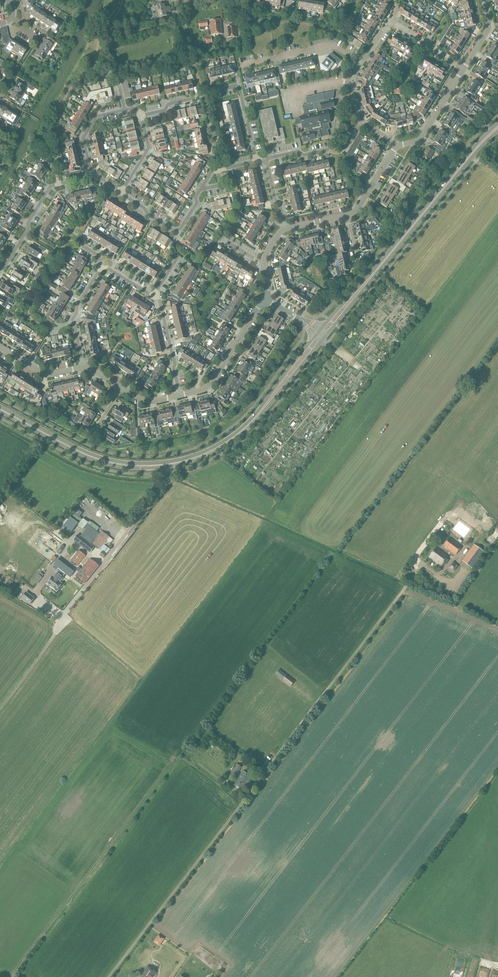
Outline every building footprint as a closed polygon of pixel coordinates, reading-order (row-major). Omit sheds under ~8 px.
[(32,7),(31,0),(23,0),(22,0),(20,1),(22,6),(23,6),(25,6),(25,9),(26,11),(32,7)] [(339,3),(334,0),(329,0),(327,3),(329,4),(333,7),(335,8),(339,3)] [(379,7),(380,8),(387,12),(390,7),(391,5),(390,4),(392,2),(389,0),(384,0),(385,0),(383,3),(380,0),(376,5),(379,7)] [(463,8),(464,11),(472,9),(471,4),(469,4),(468,2),(465,0),(464,0),(462,4),(461,5),(461,4),(460,5),(461,8),(463,8)] [(313,2),(306,1),(304,10),(311,11),(313,2)] [(156,13),(171,9),(170,7),(165,8),(164,4),(163,5),(162,2),(153,4),(156,13)] [(406,17),(411,8),(412,9),(413,7),(406,3),(404,6),(403,5),(398,12),(401,14),(406,17)] [(387,12),(380,8),(379,7),(376,5),(375,8),(378,10),(377,12),(384,17),(387,12)] [(40,11),(42,9),(39,7),(37,10),(32,7),(26,11),(31,14),(30,15),(35,19),(40,11)] [(411,8),(406,17),(411,20),(415,13),(416,13),(417,10),(413,7),(412,9),(411,8)] [(40,22),(45,15),(41,12),(43,9),(42,9),(40,11),(35,19),(40,22)] [(171,9),(156,13),(156,14),(158,14),(159,18),(167,16),(166,13),(171,12),(171,9)] [(428,13),(430,10),(429,9),(427,12),(426,12),(423,18),(420,16),(415,23),(420,26),(425,19),(426,16),(428,13)] [(415,13),(411,20),(415,23),(420,16),(422,13),(417,10),(416,13),(415,13)] [(381,22),(384,17),(377,12),(375,15),(372,13),(371,15),(372,15),(372,16),(373,16),(374,17),(379,20),(380,21),(381,22)] [(45,25),(50,18),(45,15),(40,22),(45,25)] [(374,17),(373,16),(372,16),(372,15),(369,20),(376,25),(377,23),(378,24),(379,24),(380,21),(379,20),(374,17)] [(425,29),(429,22),(427,20),(429,17),(426,16),(425,19),(420,26),(425,29)] [(53,20),(50,18),(45,25),(50,28),(55,21),(56,19),(54,18),(53,20)] [(430,22),(429,22),(425,29),(429,32),(430,32),(432,33),(438,24),(431,19),(430,22)] [(221,20),(210,21),(211,35),(223,34),(221,20)] [(373,30),(376,25),(369,20),(366,25),(373,30)] [(466,22),(464,22),(465,28),(467,29),(474,29),(474,28),(473,26),(476,25),(475,20),(466,22)] [(56,22),(55,21),(50,28),(54,31),(52,34),(55,35),(57,32),(56,31),(57,29),(60,31),(63,26),(56,22)] [(373,30),(366,25),(363,24),(362,26),(365,27),(363,30),(371,34),(373,30)] [(228,38),(237,37),(236,26),(227,27),(228,38)] [(459,35),(467,40),(470,35),(474,29),(467,29),(465,32),(462,30),(459,35)] [(368,39),(371,34),(363,30),(360,34),(368,39)] [(368,39),(360,34),(358,33),(357,35),(359,37),(357,39),(365,44),(368,39)] [(464,45),(467,40),(459,35),(458,37),(455,36),(454,39),(456,40),(464,45)] [(395,47),(399,40),(394,36),(393,39),(390,37),(387,42),(395,47)] [(56,42),(47,37),(45,39),(43,37),(41,40),(44,41),(42,44),(41,45),(44,47),(49,50),(50,51),(56,42)] [(11,52),(17,43),(16,43),(15,43),(9,39),(3,43),(8,46),(6,49),(11,52)] [(461,49),(464,45),(456,40),(454,39),(452,41),(455,42),(453,45),(461,49)] [(18,44),(19,42),(20,42),(17,40),(15,43),(16,43),(17,43),(17,44),(11,52),(16,55),(22,47),(21,46),(18,44)] [(398,51),(399,50),(404,43),(399,40),(395,47),(393,49),(398,51)] [(23,48),(24,46),(25,45),(22,43),(21,46),(22,47),(16,55),(22,59),(27,50),(23,48)] [(46,55),(49,50),(44,47),(41,45),(42,44),(39,43),(38,45),(40,47),(38,50),(38,51),(46,55)] [(403,55),(404,53),(409,46),(404,43),(399,50),(398,51),(398,52),(403,55)] [(458,54),(461,49),(453,45),(452,47),(450,45),(447,51),(454,55),(456,53),(458,54)] [(409,46),(404,53),(406,54),(405,57),(409,60),(414,52),(412,51),(413,48),(409,46)] [(493,46),(490,51),(497,56),(497,54),(497,49),(493,46)] [(38,51),(38,50),(37,50),(33,57),(41,62),(42,60),(46,55),(38,51)] [(497,56),(490,51),(486,57),(492,60),(490,63),(495,67),(496,67),(497,63),(497,61),(495,59),(497,56)] [(374,59),(381,64),(385,57),(380,53),(379,56),(377,54),(374,59)] [(331,56),(329,59),(327,58),(327,57),(326,57),(326,58),(325,58),(320,65),(320,66),(321,66),(327,71),(327,72),(328,72),(329,71),(332,67),(334,65),(334,64),(334,63),(336,64),(338,61),(331,56)] [(426,70),(431,62),(423,58),(417,68),(422,71),(424,68),(426,70)] [(374,59),(371,64),(378,69),(380,66),(387,71),(388,68),(384,66),(381,64),(374,59)] [(304,69),(310,68),(308,60),(302,61),(304,69)] [(397,71),(400,66),(404,69),(409,62),(406,60),(403,65),(401,64),(400,66),(398,64),(395,70),(397,71)] [(227,67),(228,75),(234,73),(233,68),(236,68),(235,62),(232,62),(233,65),(227,67)] [(431,73),(436,65),(431,62),(426,70),(431,73)] [(491,68),(483,63),(479,69),(486,73),(488,70),(490,71),(491,68)] [(378,69),(371,64),(368,69),(375,73),(377,75),(380,70),(378,69)] [(280,75),(286,73),(285,65),(278,67),(280,75)] [(436,76),(440,68),(436,65),(431,73),(428,77),(431,78),(433,74),(436,76)] [(217,78),(215,69),(209,71),(208,68),(205,68),(207,75),(210,74),(211,79),(217,78)] [(440,68),(436,76),(434,79),(441,83),(443,80),(447,73),(440,68)] [(377,75),(375,73),(368,69),(365,73),(372,78),(374,79),(377,75)] [(484,76),(486,73),(479,69),(476,74),(484,80),(486,77),(484,76)] [(269,72),(270,80),(276,78),(277,82),(280,81),(278,74),(276,75),(275,70),(269,72)] [(265,81),(263,73),(257,75),(259,83),(259,85),(265,84),(265,81)] [(369,83),(372,78),(365,73),(362,78),(364,80),(364,85),(369,86),(369,83)] [(247,85),(253,84),(251,76),(245,77),(246,82),(243,83),(245,89),(248,89),(247,85)] [(16,88),(23,93),(27,88),(20,83),(20,82),(17,80),(16,82),(17,83),(15,87),(16,88)] [(127,80),(122,82),(126,99),(131,98),(127,80)] [(186,82),(188,90),(193,89),(193,87),(196,86),(194,80),(186,82)] [(486,85),(484,83),(480,81),(478,83),(474,81),(470,86),(478,91),(480,88),(483,90),(486,85)] [(360,90),(361,96),(369,94),(372,93),(372,91),(369,92),(368,89),(369,86),(364,85),(361,84),(361,88),(361,90),(360,90)] [(476,95),(478,91),(470,86),(467,92),(471,95),(470,98),(476,101),(479,96),(476,95)] [(25,94),(23,93),(16,88),(13,92),(11,90),(9,92),(12,94),(13,93),(22,99),(25,94)] [(102,90),(104,98),(112,96),(110,88),(102,90)] [(425,98),(432,102),(435,98),(435,97),(436,95),(429,91),(429,90),(426,89),(423,94),(426,96),(425,98)] [(95,100),(104,98),(102,90),(90,93),(95,100)] [(270,92),(269,92),(270,98),(279,96),(278,91),(278,90),(276,90),(273,91),(270,92)] [(330,118),(332,118),(332,109),(331,110),(329,100),(333,98),(334,91),(305,98),(307,104),(302,105),(304,113),(302,116),(300,117),(300,119),(295,120),(296,125),(301,124),(302,129),(305,129),(308,130),(309,133),(302,134),(303,138),(302,138),(303,144),(308,142),(308,141),(318,139),(318,138),(329,136),(328,130),(330,129),(328,123),(331,122),(330,118)] [(13,93),(12,94),(10,97),(7,95),(5,98),(8,100),(9,98),(17,103),(20,104),(23,100),(22,99),(13,93)] [(91,106),(95,100),(90,93),(84,102),(91,106)] [(460,103),(472,111),(474,108),(472,107),(474,104),(464,97),(460,103)] [(429,107),(432,102),(425,98),(423,100),(421,98),(419,101),(422,102),(429,107)] [(369,110),(374,107),(376,105),(375,104),(375,101),(371,102),(371,99),(362,101),(364,107),(366,106),(369,110)] [(228,111),(236,109),(234,103),(230,104),(229,101),(223,103),(223,106),(226,105),(228,111)] [(88,111),(91,106),(84,102),(81,107),(88,111)] [(426,112),(429,107),(422,102),(419,107),(426,112)] [(470,114),(472,111),(460,103),(456,109),(467,116),(468,113),(470,114)] [(7,122),(12,113),(11,112),(8,110),(10,108),(7,106),(6,109),(7,110),(5,113),(2,117),(1,118),(7,122)] [(426,112),(419,107),(417,106),(414,111),(412,112),(413,112),(414,114),(417,118),(421,115),(423,117),(426,112)] [(85,116),(88,111),(81,107),(78,111),(85,116)] [(192,108),(194,117),(203,115),(201,109),(198,109),(197,107),(192,108)] [(370,117),(375,120),(380,113),(382,110),(380,108),(378,111),(375,110),(374,107),(369,110),(372,114),(370,117)] [(277,130),(272,109),(258,112),(259,112),(265,141),(268,140),(269,143),(285,139),(283,128),(277,130)] [(17,116),(13,114),(15,111),(13,110),(11,112),(12,113),(7,122),(14,127),(19,119),(17,117),(17,116)] [(82,121),(85,116),(78,111),(75,116),(82,121)] [(413,121),(417,118),(414,114),(413,112),(409,113),(410,116),(406,117),(408,125),(413,124),(413,121)] [(451,114),(447,119),(455,124),(459,126),(459,125),(460,126),(462,122),(462,121),(464,118),(460,116),(458,114),(454,112),(452,115),(451,114)] [(380,123),(385,115),(380,113),(375,120),(380,123)] [(391,124),(392,119),(393,116),(389,114),(387,117),(385,115),(380,123),(385,126),(386,123),(391,124)] [(403,126),(401,118),(400,114),(395,115),(393,115),(393,119),(392,119),(391,124),(396,125),(397,128),(403,126)] [(80,125),(82,121),(75,116),(72,121),(80,125)] [(474,124),(476,120),(469,116),(467,120),(474,124)] [(447,119),(444,125),(449,128),(448,131),(454,135),(455,133),(457,130),(459,126),(455,124),(447,119)] [(76,130),(80,125),(72,121),(69,126),(76,130)] [(73,135),(76,130),(69,126),(65,132),(68,134),(69,133),(73,135)] [(93,142),(102,140),(100,131),(94,132),(95,135),(92,136),(93,142)] [(454,135),(448,131),(447,131),(445,134),(440,131),(437,136),(445,141),(449,144),(452,139),(454,140),(456,136),(455,136),(454,135)] [(443,144),(445,141),(437,136),(434,142),(438,145),(437,147),(443,151),(446,146),(443,144)] [(66,148),(74,146),(73,141),(69,142),(68,139),(65,140),(66,148)] [(166,144),(157,145),(158,151),(161,150),(162,153),(168,152),(166,144)] [(244,144),(236,146),(237,152),(235,153),(236,156),(242,154),(241,154),(241,151),(245,150),(244,144)] [(371,151),(379,156),(383,149),(375,144),(373,149),(371,148),(369,150),(371,151)] [(139,146),(130,148),(132,154),(130,154),(131,157),(137,156),(136,153),(140,152),(139,146)] [(207,146),(198,149),(200,154),(204,153),(205,155),(208,154),(207,146)] [(440,151),(434,147),(432,151),(427,148),(422,156),(429,160),(434,152),(438,155),(440,151)] [(376,160),(379,156),(371,151),(368,156),(376,160)] [(100,168),(107,163),(106,156),(97,158),(100,168)] [(373,165),(376,160),(368,156),(365,161),(373,165)] [(35,171),(43,176),(46,170),(46,169),(49,164),(38,157),(34,164),(35,165),(33,169),(35,170),(35,171)] [(196,162),(203,166),(207,160),(204,158),(203,160),(199,157),(196,162)] [(151,164),(158,169),(163,161),(158,158),(156,161),(154,159),(151,164)] [(370,170),(373,165),(365,161),(362,165),(370,170)] [(78,162),(70,164),(72,172),(78,171),(77,168),(80,167),(78,162)] [(201,171),(203,166),(196,162),(193,166),(201,171)] [(110,174),(114,167),(107,163),(100,168),(110,174)] [(405,168),(413,173),(416,168),(408,163),(405,168)] [(155,173),(158,169),(151,164),(148,169),(155,173)] [(296,174),(295,166),(290,167),(290,165),(288,166),(289,168),(290,175),(296,174)] [(367,175),(370,170),(362,165),(361,168),(359,167),(356,172),(363,176),(365,173),(367,175)] [(198,175),(201,171),(193,166),(190,171),(198,175)] [(114,167),(110,174),(118,179),(122,172),(114,167)] [(410,177),(413,173),(405,168),(403,172),(410,177)] [(43,176),(35,171),(32,169),(28,174),(24,171),(22,174),(24,175),(27,176),(27,177),(30,178),(31,176),(40,181),(43,176)] [(152,178),(155,173),(148,169),(145,173),(152,178)] [(195,180),(198,175),(190,171),(187,176),(195,180)] [(407,181),(410,177),(403,172),(402,173),(400,177),(407,181)] [(149,183),(152,178),(145,173),(142,178),(149,183)] [(251,184),(259,182),(258,178),(260,178),(260,175),(250,178),(251,184)] [(192,185),(195,180),(187,176),(184,180),(192,185)] [(26,188),(33,192),(36,187),(34,185),(35,182),(26,177),(25,179),(23,182),(25,184),(23,186),(26,188)] [(404,186),(407,181),(400,177),(397,182),(404,186)] [(147,187),(149,183),(142,178),(139,183),(147,187)] [(404,186),(397,182),(392,179),(389,184),(391,185),(399,189),(403,192),(406,188),(404,186)] [(189,190),(192,185),(184,180),(182,185),(189,190)] [(144,192),(147,187),(139,183),(136,188),(137,188),(135,191),(143,195),(144,196),(145,194),(144,193),(145,193),(144,192)] [(19,188),(16,193),(22,197),(24,198),(26,196),(29,198),(33,192),(26,188),(23,186),(20,184),(18,188),(19,188)] [(186,195),(189,190),(182,185),(177,192),(182,196),(183,193),(186,195)] [(396,194),(399,189),(391,185),(389,189),(396,194)] [(254,195),(261,193),(261,189),(263,189),(262,187),(253,189),(254,195)] [(85,191),(87,202),(90,201),(89,199),(97,197),(95,189),(85,191)] [(288,197),(298,195),(297,189),(289,191),(290,194),(288,195),(288,197)] [(393,198),(396,194),(389,189),(386,193),(386,194),(393,198)] [(88,204),(87,202),(85,191),(80,193),(82,201),(84,200),(85,204),(88,204)] [(342,202),(344,202),(342,192),(336,193),(337,201),(341,200),(342,202)] [(20,200),(22,197),(16,193),(14,197),(15,197),(14,200),(16,201),(14,204),(22,209),(25,204),(21,201),(22,200),(20,200)] [(74,205),(77,204),(74,194),(65,196),(67,204),(71,203),(71,204),(74,203),(74,205)] [(390,203),(393,198),(386,194),(385,195),(383,199),(390,203)] [(159,206),(164,198),(159,195),(155,203),(159,206)] [(319,197),(314,198),(313,198),(315,206),(319,205),(320,207),(321,207),(319,197)] [(164,209),(169,201),(164,198),(159,206),(164,209)] [(109,210),(114,202),(109,199),(107,203),(104,201),(100,207),(103,209),(104,207),(109,210)] [(220,201),(222,209),(231,207),(229,199),(220,201)] [(387,208),(390,203),(383,199),(380,204),(387,208)] [(291,208),(301,206),(299,200),(291,202),(292,206),(290,206),(291,208)] [(56,205),(53,210),(62,215),(64,213),(62,212),(64,209),(65,211),(68,207),(62,201),(61,202),(59,201),(56,205)] [(169,211),(173,204),(169,201),(164,209),(169,211)] [(215,211),(222,209),(220,201),(209,204),(215,211)] [(114,213),(119,205),(114,202),(109,210),(114,213)] [(19,215),(22,209),(14,204),(12,207),(9,206),(8,208),(7,207),(5,210),(9,213),(11,214),(13,212),(14,213),(14,212),(19,215)] [(173,204),(169,211),(174,214),(178,207),(173,204)] [(209,204),(203,213),(211,218),(211,217),(215,211),(209,204)] [(119,216),(123,208),(119,205),(114,213),(119,216)] [(123,219),(127,213),(128,211),(123,208),(119,216),(123,218),(123,219)] [(61,218),(62,215),(53,210),(50,214),(58,219),(59,216),(61,218)] [(251,217),(249,215),(242,210),(240,212),(250,218),(251,217)] [(12,227),(13,227),(16,222),(14,220),(16,217),(11,214),(9,213),(7,216),(9,217),(7,219),(5,218),(3,221),(5,223),(10,226),(11,226),(12,227)] [(127,223),(131,216),(127,213),(123,219),(123,218),(122,220),(127,223)] [(208,223),(211,218),(203,213),(200,218),(208,223)] [(56,221),(58,219),(50,214),(48,219),(57,224),(58,222),(56,221)] [(256,220),(265,225),(266,224),(264,223),(266,219),(260,215),(256,220)] [(131,226),(136,219),(131,216),(127,223),(131,226)] [(205,227),(208,223),(200,218),(197,223),(205,227)] [(55,226),(57,224),(48,219),(45,223),(52,228),(54,229),(55,226)] [(136,229),(141,222),(136,219),(131,226),(136,229)] [(264,227),(265,225),(256,220),(253,225),(260,229),(262,226),(264,227)] [(12,227),(11,226),(10,226),(5,223),(3,221),(0,226),(0,231),(2,233),(3,233),(6,235),(8,236),(10,233),(13,227),(12,227)] [(370,229),(373,228),(376,227),(382,226),(380,224),(376,225),(376,226),(372,226),(365,227),(363,221),(357,223),(357,226),(356,226),(357,232),(365,230),(370,229)] [(141,222),(136,229),(141,232),(145,225),(141,222)] [(51,230),(52,228),(45,223),(42,228),(51,234),(52,231),(51,230)] [(202,232),(205,227),(197,223),(194,227),(202,232)] [(258,232),(260,229),(253,225),(251,229),(259,235),(260,233),(258,232)] [(334,237),(342,235),(341,229),(340,230),(339,226),(332,228),(334,234),(331,235),(331,238),(334,237)] [(199,237),(202,232),(194,227),(191,232),(199,237)] [(50,236),(51,234),(42,228),(38,233),(39,233),(38,235),(40,237),(45,240),(48,235),(50,236)] [(152,239),(157,232),(152,229),(147,236),(152,239)] [(258,237),(259,235),(251,229),(248,234),(254,239),(256,235),(258,237)] [(358,235),(359,238),(367,236),(368,235),(367,232),(371,231),(370,229),(365,230),(357,232),(358,235)] [(92,240),(97,232),(92,230),(88,237),(92,240)] [(97,243),(103,233),(99,230),(97,233),(97,232),(92,240),(97,243)] [(157,242),(161,235),(157,232),(152,239),(157,242)] [(196,241),(199,237),(191,232),(189,236),(196,241)] [(106,238),(108,236),(103,233),(97,243),(102,246),(106,238)] [(252,242),(254,239),(248,234),(244,239),(253,245),(254,243),(252,242)] [(161,245),(166,237),(161,235),(157,242),(161,245)] [(318,235),(312,236),(314,244),(314,246),(319,244),(320,245),(323,244),(321,235),(318,236),(318,235)] [(200,243),(196,241),(189,236),(185,242),(188,243),(186,245),(195,251),(200,243)] [(166,248),(170,241),(171,240),(166,237),(161,245),(166,248)] [(302,247),(308,246),(306,237),(300,239),(300,240),(295,241),(298,247),(302,246),(302,247)] [(106,249),(111,241),(106,238),(102,246),(106,249)] [(285,247),(292,252),(296,255),(297,253),(297,252),(295,250),(296,247),(294,246),(296,243),(291,240),(289,243),(288,242),(285,247)] [(111,252),(116,244),(111,241),(106,249),(111,252)] [(368,242),(360,244),(361,250),(362,249),(363,252),(373,250),(372,247),(371,241),(368,242)] [(116,244),(111,252),(116,254),(120,247),(116,244)] [(38,249),(32,245),(27,252),(36,257),(41,250),(43,252),(45,249),(40,246),(38,249)] [(289,257),(292,252),(285,247),(282,253),(289,257)] [(220,261),(224,254),(219,250),(218,252),(215,250),(210,257),(214,259),(215,258),(220,261)] [(127,261),(131,254),(127,251),(122,258),(127,261)] [(286,262),(289,257),(282,253),(278,258),(280,259),(279,262),(280,262),(279,264),(285,265),(287,262),(286,262)] [(131,264),(136,257),(131,254),(127,261),(131,264)] [(225,264),(229,257),(224,254),(220,261),(225,264)] [(79,256),(74,262),(83,268),(86,263),(85,262),(86,260),(79,256)] [(39,263),(32,258),(30,261),(24,257),(19,265),(28,270),(29,269),(32,271),(33,270),(36,266),(37,267),(39,263)] [(136,267),(140,260),(136,257),(131,264),(136,267)] [(230,267),(234,260),(229,257),(225,264),(222,269),(219,273),(218,274),(220,276),(224,270),(224,271),(228,266),(230,267)] [(140,270),(145,262),(140,260),(136,267),(140,270)] [(240,263),(234,260),(230,267),(229,268),(234,272),(235,270),(238,265),(240,263)] [(80,273),(83,268),(74,262),(73,265),(75,266),(73,268),(80,273)] [(145,273),(150,265),(145,262),(140,270),(145,273)] [(287,275),(286,269),(285,265),(279,264),(280,270),(278,271),(279,277),(287,275)] [(150,276),(154,268),(150,265),(145,273),(150,276)] [(192,265),(191,267),(190,267),(187,271),(195,276),(197,277),(200,272),(199,272),(201,270),(192,265)] [(239,275),(244,268),(238,265),(235,270),(234,272),(239,275)] [(348,265),(339,267),(336,268),(338,278),(349,275),(348,271),(349,271),(348,265)] [(219,273),(222,269),(216,266),(214,270),(213,271),(218,274),(219,273)] [(78,277),(80,273),(73,268),(72,270),(70,269),(68,272),(78,277)] [(154,268),(150,276),(154,279),(155,278),(158,279),(161,273),(154,268)] [(244,278),(249,271),(244,268),(239,275),(244,278)] [(28,274),(21,270),(19,273),(16,271),(11,277),(20,283),(23,277),(25,279),(28,274)] [(192,280),(195,276),(187,271),(184,276),(192,280)] [(249,271),(244,278),(250,282),(248,284),(250,286),(255,278),(253,277),(254,275),(249,271)] [(75,282),(78,277),(68,272),(67,274),(69,275),(67,277),(75,282)] [(190,283),(192,280),(184,276),(181,280),(189,285),(191,287),(193,284),(190,283)] [(72,287),(75,282),(67,277),(66,280),(64,279),(63,281),(72,287)] [(186,289),(189,285),(181,280),(179,285),(186,289)] [(289,281),(280,282),(282,288),(283,288),(284,292),(291,289),(289,284),(292,283),(293,282),(292,280),(289,281)] [(14,287),(5,281),(1,288),(11,295),(15,289),(19,291),(22,288),(15,284),(14,287)] [(69,291),(72,287),(63,281),(61,283),(63,284),(60,289),(66,293),(68,291),(69,291)] [(59,298),(66,303),(69,298),(65,295),(66,293),(50,283),(49,286),(59,293),(58,295),(60,296),(59,298)] [(101,288),(108,293),(111,288),(103,283),(101,288)] [(183,295),(186,289),(179,285),(175,290),(183,295)] [(105,297),(108,293),(101,288),(98,293),(105,297)] [(235,297),(243,301),(247,294),(238,288),(237,291),(239,292),(235,297)] [(296,300),(301,293),(293,288),(289,294),(292,296),(291,297),(296,300)] [(180,299),(183,295),(175,290),(172,295),(173,295),(172,297),(179,302),(180,299)] [(301,303),(306,296),(303,295),(305,291),(303,290),(301,293),(296,300),(301,303)] [(102,302),(105,297),(98,293),(95,298),(102,302)] [(0,296),(0,305),(2,306),(6,300),(10,302),(12,299),(5,295),(3,298),(0,296)] [(66,303),(59,298),(57,297),(55,299),(54,299),(48,295),(47,297),(50,299),(54,302),(63,307),(66,303)] [(306,296),(301,303),(306,306),(308,304),(311,306),(316,298),(311,295),(309,298),(306,296)] [(131,307),(136,300),(131,297),(127,304),(131,307)] [(239,306),(243,301),(235,297),(232,302),(239,306)] [(99,307),(102,302),(95,298),(92,302),(99,307)] [(136,310),(141,302),(136,300),(131,307),(136,310)] [(60,312),(63,307),(54,302),(53,304),(54,305),(53,307),(60,312)] [(97,311),(99,307),(92,302),(89,307),(97,311)] [(142,311),(142,310),(143,309),(144,307),(145,305),(141,302),(136,310),(135,312),(139,315),(141,313),(142,311)] [(236,312),(239,306),(232,302),(229,307),(236,312)] [(345,304),(331,319),(334,322),(348,307),(345,304)] [(142,311),(141,313),(148,317),(152,312),(149,310),(150,308),(145,305),(144,307),(143,309),(142,310),(142,311)] [(60,312),(53,307),(51,306),(48,311),(57,317),(60,312)] [(94,316),(97,311),(89,307),(86,312),(87,312),(84,319),(93,321),(95,317),(94,316)] [(233,317),(236,312),(229,307),(226,312),(233,317)] [(54,321),(57,317),(48,311),(44,318),(52,324),(54,321)] [(230,322),(233,317),(226,312),(223,317),(221,317),(220,319),(226,323),(228,321),(230,322)] [(274,320),(281,324),(283,320),(276,315),(274,320)] [(86,333),(94,331),(97,330),(96,324),(95,324),(96,322),(86,320),(85,327),(86,333)] [(278,329),(281,324),(274,320),(271,324),(278,329)] [(11,328),(12,327),(4,322),(0,329),(0,330),(2,331),(1,333),(6,336),(11,329),(11,328)] [(219,331),(219,332),(227,337),(229,334),(228,334),(230,330),(227,329),(229,326),(223,323),(218,330),(219,331)] [(275,333),(278,329),(271,324),(270,325),(268,329),(275,333)] [(11,339),(16,332),(17,330),(18,330),(15,328),(14,330),(11,328),(11,329),(6,336),(11,339)] [(272,338),(275,333),(268,329),(265,334),(272,338)] [(23,333),(18,330),(17,330),(16,332),(11,339),(16,343),(21,336),(23,333)] [(272,338),(265,334),(260,331),(258,336),(259,337),(266,341),(272,345),(274,340),(272,338)] [(226,339),(227,337),(219,332),(216,337),(223,341),(225,338),(226,339)] [(26,339),(27,337),(25,335),(24,338),(22,337),(21,336),(16,343),(21,346),(25,340),(26,339)] [(221,344),(223,341),(216,337),(213,342),(221,347),(223,344),(221,344)] [(264,346),(266,341),(259,337),(256,342),(264,346)] [(26,351),(30,344),(31,342),(26,339),(25,340),(21,346),(20,347),(26,351)] [(30,344),(26,351),(31,354),(32,352),(35,353),(40,345),(37,344),(35,347),(33,346),(34,344),(31,342),(30,344)] [(220,349),(221,347),(213,342),(210,346),(209,346),(207,348),(213,352),(214,350),(217,351),(219,348),(220,349)] [(261,351),(264,346),(256,342),(254,346),(253,346),(261,351)] [(63,348),(65,356),(71,355),(70,352),(73,351),(71,343),(68,344),(68,347),(63,348)] [(258,355),(261,351),(253,346),(253,347),(251,351),(258,355)] [(186,362),(191,353),(186,350),(187,349),(184,347),(180,353),(183,355),(181,357),(184,359),(184,360),(186,362)] [(297,361),(301,364),(311,350),(307,347),(297,361)] [(44,350),(42,351),(44,361),(53,359),(51,351),(51,349),(48,350),(48,348),(44,349),(44,350)] [(98,348),(90,350),(92,356),(93,356),(93,359),(102,357),(102,356),(101,354),(100,354),(98,348)] [(208,351),(204,357),(210,360),(213,354),(208,351)] [(255,360),(258,355),(251,351),(248,355),(255,360)] [(112,364),(117,368),(122,361),(119,359),(121,356),(116,353),(111,361),(114,362),(112,364)] [(192,364),(196,357),(191,353),(186,362),(188,363),(189,362),(192,364)] [(196,368),(201,360),(196,357),(192,364),(195,365),(194,366),(196,368)] [(155,369),(164,374),(165,372),(164,371),(166,368),(163,366),(165,363),(159,360),(157,363),(159,363),(155,369)] [(201,360),(196,368),(198,369),(199,368),(202,370),(204,368),(206,369),(210,363),(207,362),(206,363),(201,360)] [(240,367),(248,372),(251,367),(252,368),(254,365),(246,360),(242,365),(241,365),(240,367)] [(123,371),(127,364),(122,361),(117,368),(123,371)] [(128,374),(132,367),(127,364),(123,371),(128,374)] [(3,366),(0,371),(0,377),(3,379),(2,379),(5,381),(9,373),(7,372),(8,370),(3,366)] [(132,367),(128,374),(133,377),(135,374),(137,376),(141,369),(137,366),(135,369),(132,367)] [(245,377),(248,372),(240,367),(238,369),(239,370),(238,373),(240,374),(239,377),(244,380),(246,378),(245,377)] [(162,376),(164,374),(155,369),(152,374),(159,378),(161,375),(162,376)] [(15,384),(20,377),(14,374),(13,375),(11,374),(6,382),(8,383),(10,380),(10,381),(15,384)] [(157,381),(159,378),(152,374),(149,379),(157,384),(159,382),(157,381)] [(244,380),(239,377),(237,379),(233,376),(231,379),(230,379),(228,381),(236,386),(239,381),(243,383),(244,380)] [(20,387),(25,380),(20,377),(15,384),(20,387)] [(156,386),(157,384),(149,379),(146,384),(145,383),(143,386),(149,389),(150,387),(153,389),(155,385),(156,386)] [(25,390),(30,383),(25,380),(20,387),(25,390)] [(72,381),(74,390),(84,387),(83,381),(79,382),(78,380),(72,381)] [(239,388),(236,386),(228,381),(227,383),(228,384),(226,387),(233,391),(235,393),(239,388)] [(95,393),(99,386),(94,382),(90,388),(88,386),(83,394),(86,395),(87,394),(88,395),(92,392),(95,393)] [(31,393),(35,386),(30,383),(25,390),(24,392),(29,395),(31,393)] [(51,395),(57,394),(55,385),(49,387),(49,390),(45,391),(46,394),(44,395),(45,399),(47,398),(52,397),(51,395)] [(35,386),(31,393),(29,395),(27,398),(25,401),(28,403),(29,399),(30,400),(33,395),(41,400),(42,396),(41,396),(43,394),(39,391),(40,390),(35,386)] [(105,389),(99,386),(95,393),(98,396),(100,397),(98,400),(101,402),(106,393),(103,391),(105,389)] [(230,396),(233,391),(226,387),(224,390),(223,389),(222,391),(230,396)] [(227,401),(230,396),(222,391),(221,393),(222,394),(220,397),(222,399),(221,402),(226,405),(228,402),(227,401)] [(209,400),(204,401),(206,411),(207,415),(216,413),(215,407),(211,408),(209,400)] [(201,412),(206,411),(204,401),(198,402),(200,410),(197,411),(199,418),(202,418),(201,412)] [(190,404),(184,406),(186,414),(190,413),(190,416),(193,415),(193,416),(195,415),(196,419),(197,419),(194,403),(190,404)] [(84,416),(92,421),(95,415),(91,413),(93,410),(83,404),(82,407),(84,409),(82,412),(85,414),(84,416)] [(184,406),(175,408),(176,415),(177,419),(179,418),(187,417),(186,414),(184,406)] [(123,420),(122,418),(124,415),(127,417),(130,412),(124,408),(122,411),(118,408),(114,414),(117,416),(115,419),(121,423),(123,420)] [(171,409),(165,410),(167,420),(168,424),(178,422),(177,419),(176,415),(173,416),(171,409)] [(163,421),(167,420),(165,410),(159,412),(160,416),(156,417),(158,427),(164,426),(163,421)] [(88,427),(92,421),(84,416),(79,413),(77,416),(80,418),(79,421),(80,422),(81,423),(88,427)] [(145,415),(147,424),(151,423),(151,426),(155,426),(152,413),(145,415)] [(144,425),(147,424),(145,415),(138,416),(141,429),(145,428),(144,425)] [(116,434),(117,435),(120,431),(123,433),(126,428),(115,421),(113,424),(112,423),(108,429),(116,434)] [(108,429),(107,428),(103,434),(104,435),(102,438),(107,441),(108,441),(113,444),(117,439),(114,437),(116,434),(108,429)] [(463,487),(460,491),(469,498),(472,494),(463,487)] [(83,519),(79,525),(83,528),(88,523),(83,519)] [(459,521),(453,529),(464,538),(470,529),(459,521)] [(101,531),(92,543),(100,549),(109,537),(101,531)] [(95,547),(91,544),(78,534),(74,540),(90,553),(95,547)] [(472,567),(483,552),(475,546),(463,561),(472,567)] [(441,566),(447,557),(437,549),(430,557),(441,566)] [(77,565),(85,555),(79,550),(71,560),(77,565)] [(59,560),(58,559),(54,565),(58,568),(59,567),(69,575),(68,576),(71,578),(74,575),(71,572),(72,571),(59,560)] [(90,559),(81,569),(79,567),(77,570),(79,572),(75,576),(85,584),(99,566),(90,559)] [(38,575),(33,581),(37,584),(42,578),(38,575)] [(56,577),(52,582),(61,589),(65,584),(63,582),(65,580),(60,576),(58,578),(56,577)] [(26,592),(22,598),(30,604),(34,599),(26,592)] [(282,679),(285,675),(279,671),(276,675),(282,679)] [(236,775),(242,767),(238,764),(232,772),(236,775)] [(242,791),(252,778),(243,772),(233,784),(242,791)] [(159,935),(154,942),(158,945),(163,938),(159,935)] [(213,949),(203,966),(213,972),(224,956),(213,949)] [(154,959),(169,969),(171,966),(156,956),(154,959)] [(201,976),(205,970),(195,963),(190,969),(201,976)]
